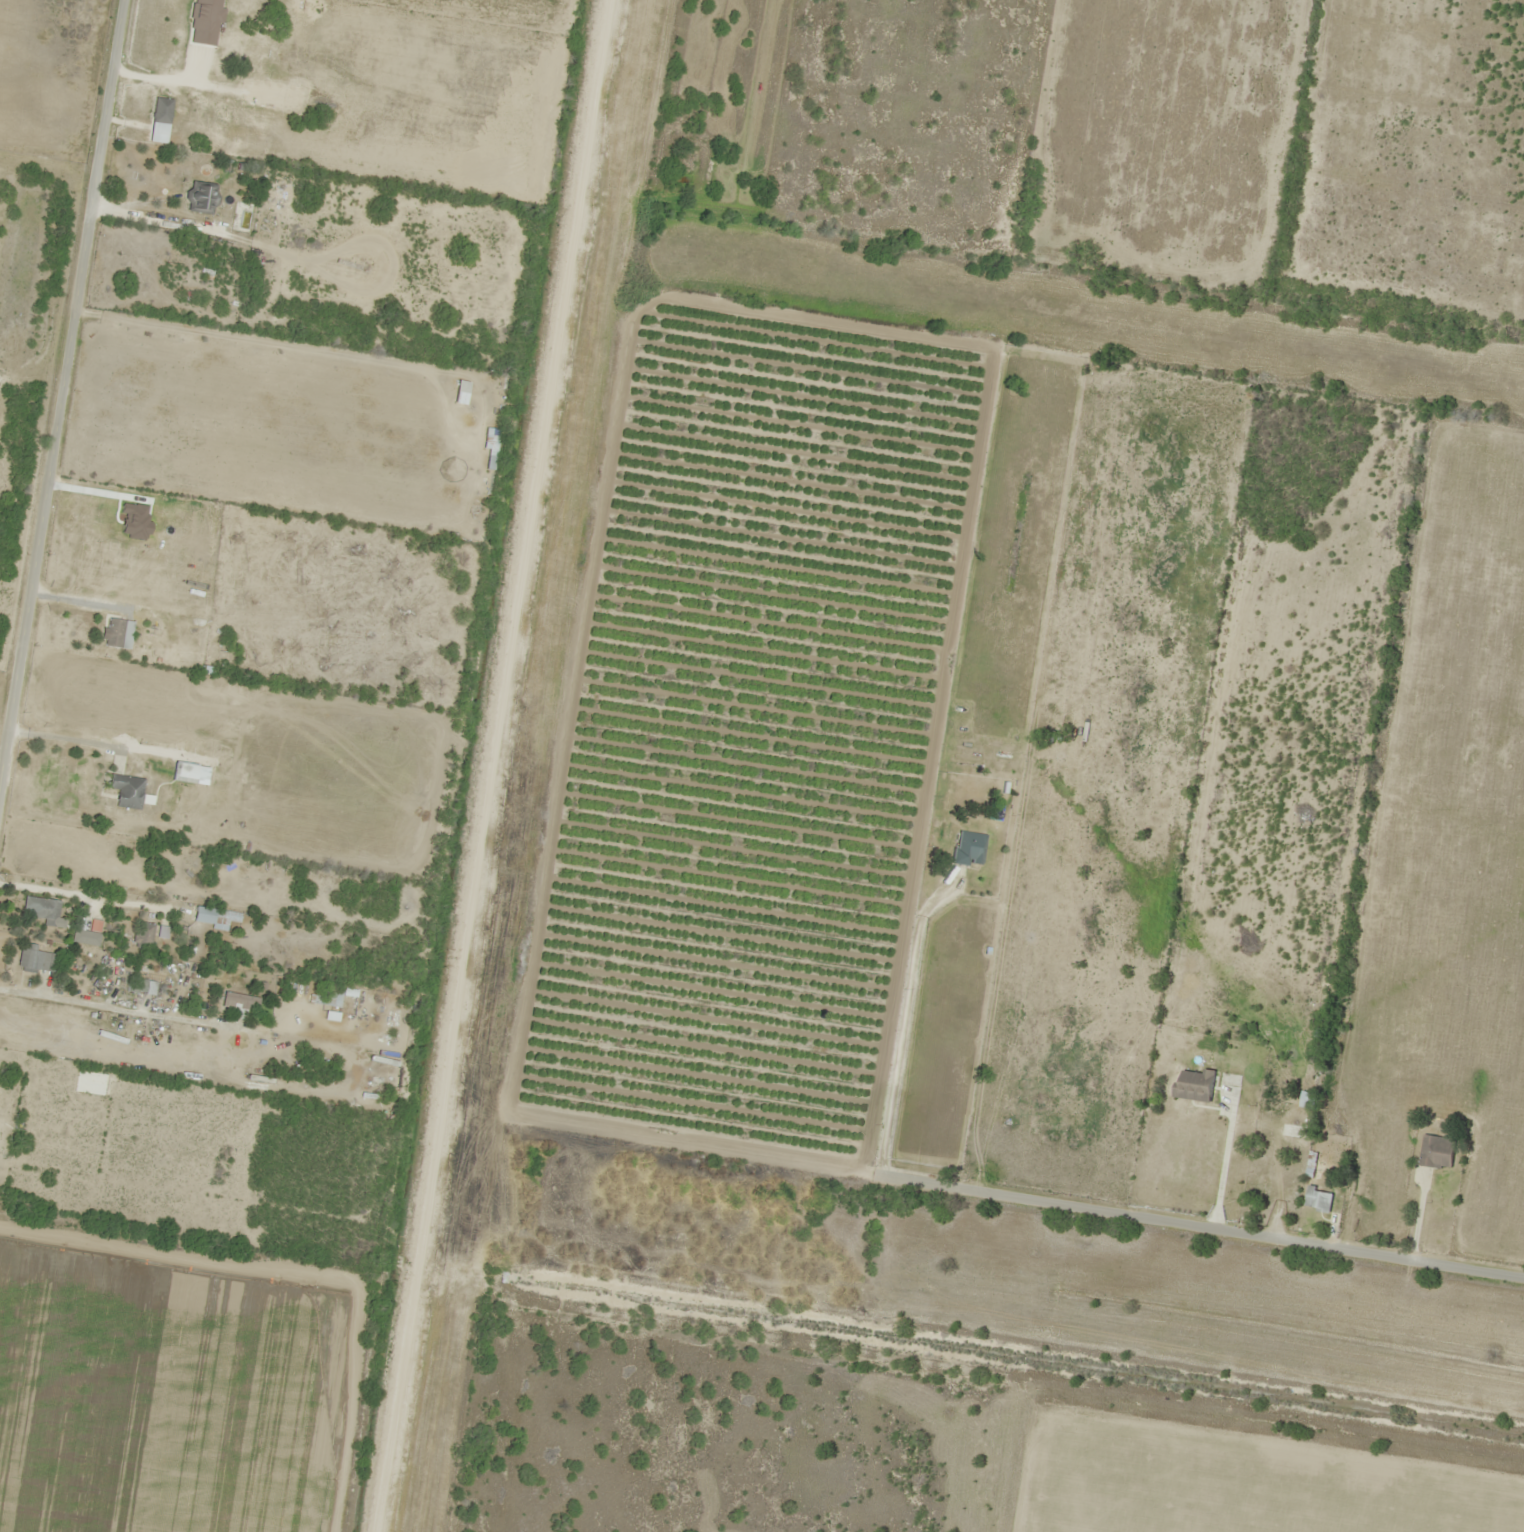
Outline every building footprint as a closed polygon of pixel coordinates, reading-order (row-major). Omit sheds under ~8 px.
[(172,108),(150,106),(148,129),(169,131),(172,108)] [(185,184),(185,213),(213,213),(213,184),(185,184)] [(132,622),(107,618),(102,646),(128,651),(132,622)] [(194,766),(172,764),(170,780),(193,783),(194,766)] [(142,780),(108,773),(105,788),(115,790),(112,806),(136,810),(142,780)] [(951,863),(980,867),(984,835),(955,831),(951,863)] [(54,926),(58,902),(24,896),(20,920),(54,926)] [(190,923),(225,928),(227,921),(238,923),(240,913),(193,906),(190,923)] [(71,929),(71,944),(99,945),(100,920),(90,920),(90,930),(71,929)] [(134,948),(150,948),(150,923),(134,923),(134,948)] [(56,955),(19,947),(15,965),(51,974),(56,955)] [(152,994),(154,981),(162,982),(163,975),(139,972),(138,980),(129,979),(127,990),(152,994)] [(257,998),(222,991),(221,1000),(233,1002),(230,1017),(245,1020),(247,1009),(255,1011),(257,998)] [(340,991),(308,991),(308,1005),(340,1005),(340,991)] [(1202,1069),(1201,1073),(1180,1069),(1175,1097),(1209,1103),(1215,1071),(1202,1069)] [(1418,1165),(1450,1170),(1455,1139),(1423,1134),(1418,1165)] [(1303,1207),(1328,1213),(1333,1193),(1308,1187),(1303,1207)]
